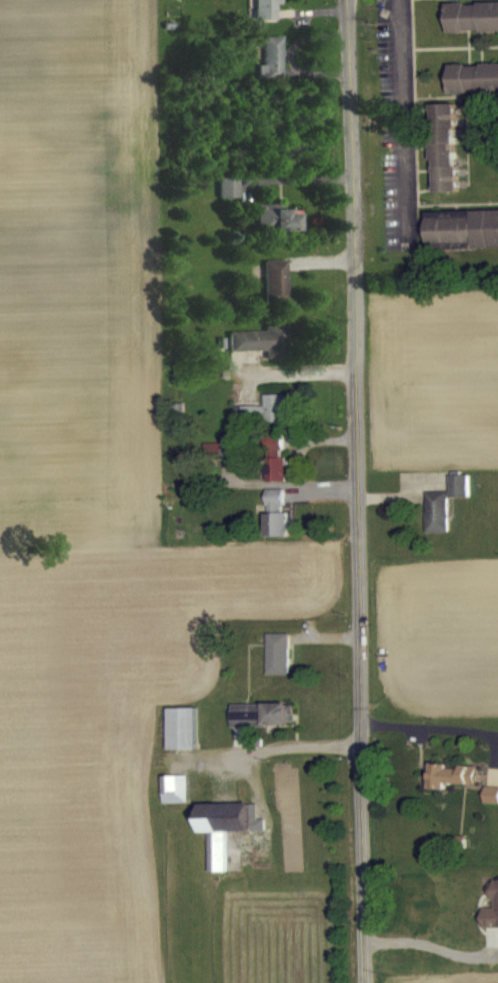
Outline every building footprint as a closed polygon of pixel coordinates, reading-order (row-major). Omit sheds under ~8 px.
[(252,32),(274,31),(273,15),(278,15),(278,0),(251,0),(252,32)] [(449,15),(450,43),(497,42),(497,14),(449,15)] [(262,76),(256,76),(256,90),(280,89),(279,47),(261,47),(262,76)] [(451,75),(451,105),(497,104),(497,75),(451,75)] [(458,203),(456,115),(432,115),(433,171),(434,171),(435,204),(458,203)] [(236,208),(235,188),(216,188),(216,209),(236,208)] [(276,215),(251,215),(252,243),(295,242),(294,221),(276,222),(276,215)] [(429,255),(475,254),(475,260),(497,259),(497,221),(429,223),(429,255)] [(262,313),(283,313),(283,271),(261,271),(262,313)] [(227,362),(263,361),(263,369),(286,369),(285,335),(261,336),(261,342),(226,342),(227,362)] [(264,416),(241,417),(242,434),(287,433),(287,405),(264,405),(264,416)] [(265,493),(290,492),(290,477),(286,478),(286,468),(282,468),(282,445),(265,445),(265,493)] [(267,548),(287,547),(286,523),(283,523),(283,500),(266,500),(267,548)] [(426,544),(448,544),(448,509),(469,508),(469,501),(452,501),(452,503),(425,503),(426,544)] [(288,644),(266,645),(266,686),(288,686),(288,644)] [(231,715),(232,737),(294,737),(293,715),(231,715)] [(478,796),(478,777),(463,777),(463,780),(451,780),(452,775),(429,774),(428,799),(449,800),(449,794),(478,796)] [(486,798),(486,814),(497,814),(497,798),(486,798)] [(210,844),(209,883),(225,883),(226,841),(216,841),(216,830),(203,830),(203,844),(210,844)] [(497,940),(497,889),(493,889),(493,919),(484,919),(485,940),(497,940)]
